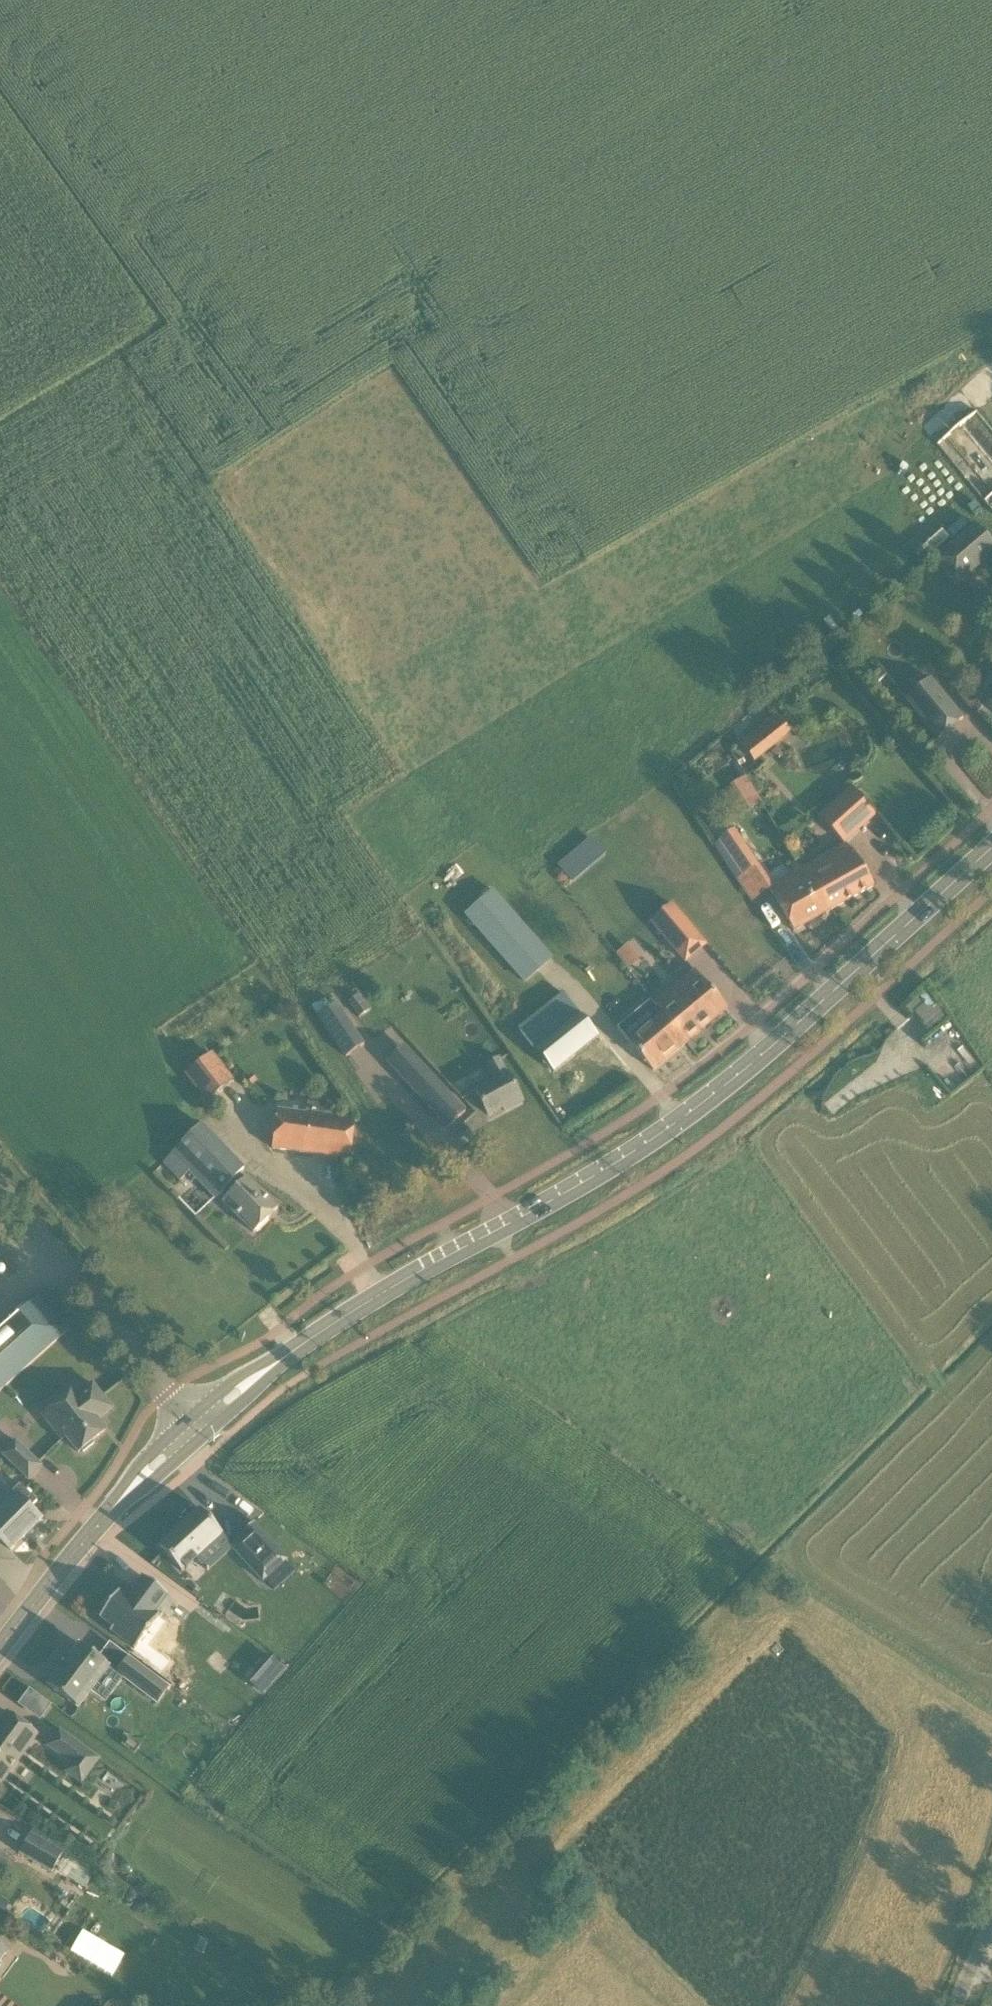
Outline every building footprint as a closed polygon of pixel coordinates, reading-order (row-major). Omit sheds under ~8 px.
[(935,446),(991,512),(991,428),(977,411),(935,446)] [(959,583),(991,555),(991,547),(973,525),(937,556),(959,583)] [(904,700),(937,740),(962,719),(929,679),(904,700)] [(758,731),(740,745),(753,761),(770,747),(758,731)] [(819,817),(830,829),(843,844),(876,815),(851,787),(819,817)] [(733,831),(719,841),(743,875),(757,865),(733,831)] [(593,836),(557,862),(571,881),(607,855),(593,836)] [(789,892),(774,900),(793,932),(873,887),(855,854),(851,856),(846,848),(826,860),(824,856),(798,871),(792,875),(782,880),(789,892)] [(465,917),(523,983),(552,957),(494,892),(465,917)] [(672,906),(651,923),(670,946),(691,928),(672,906)] [(629,943),(616,952),(628,968),(640,959),(629,943)] [(344,966),(330,977),(339,988),(353,978),(344,966)] [(660,1014),(627,1042),(652,1072),(726,1010),(702,981),(682,998),(674,988),(655,1004),(659,1009),(657,1011),(660,1014)] [(317,1017),(345,1058),(363,1045),(335,1004),(317,1017)] [(561,1024),(533,1046),(554,1072),(582,1050),(598,1038),(577,1011),(561,1024)] [(185,1074),(206,1102),(234,1081),(212,1053),(185,1074)] [(474,1090),(478,1098),(488,1116),(502,1109),(503,1112),(522,1102),(499,1058),(484,1065),(492,1081),(474,1090)] [(465,1112),(421,1065),(403,1082),(447,1129),(465,1112)] [(271,1149),(349,1160),(355,1120),(332,1117),(333,1107),(307,1103),(305,1114),(277,1110),(271,1149)] [(398,1125),(398,1131),(401,1136),(408,1137),(412,1133),(413,1127),(409,1122),(403,1121),(398,1125)] [(202,1125),(171,1155),(180,1164),(171,1172),(180,1181),(188,1173),(215,1200),(229,1186),(245,1170),(202,1125)] [(222,1202),(253,1233),(277,1209),(246,1178),(222,1202)] [(199,1184),(181,1199),(195,1215),(212,1199),(199,1184)] [(67,1332),(36,1298),(0,1330),(0,1391),(67,1332)] [(105,1431),(97,1421),(112,1409),(92,1384),(77,1396),(74,1392),(58,1404),(47,1413),(43,1416),(61,1440),(65,1437),(78,1453),(81,1450),(83,1453),(94,1444),(92,1442),(105,1431)] [(2,1454),(28,1479),(40,1466),(15,1442),(2,1454)] [(10,1551),(41,1520),(30,1509),(37,1502),(20,1485),(12,1493),(3,1485),(0,1488),(0,1541),(10,1551)] [(175,1531),(158,1547),(181,1572),(184,1569),(185,1571),(197,1560),(195,1559),(222,1535),(199,1510),(182,1525),(175,1531)] [(243,1535),(230,1547),(262,1582),(286,1560),(253,1523),(242,1534),(243,1535)] [(119,1592),(99,1619),(112,1628),(110,1632),(134,1649),(158,1616),(155,1613),(168,1596),(142,1577),(127,1598),(119,1592)] [(59,1669),(47,1686),(77,1708),(109,1667),(78,1644),(66,1661),(65,1660),(58,1668),(59,1669)] [(128,1658),(116,1673),(148,1698),(149,1697),(147,1695),(157,1682),(167,1689),(166,1690),(167,1691),(169,1689),(128,1658)] [(284,1672),(269,1658),(248,1681),(264,1695),(284,1672)] [(17,1704),(41,1721),(53,1705),(28,1687),(17,1704)] [(0,1788),(38,1735),(6,1712),(0,1721),(0,1787),(0,1788)] [(46,1746),(70,1764),(63,1773),(80,1785),(99,1760),(58,1730),(46,1746)] [(19,1855),(52,1874),(64,1854),(30,1835),(19,1855)] [(74,1863),(66,1874),(77,1882),(85,1871),(74,1863)] [(197,1939),(193,1949),(203,1953),(208,1944),(197,1939)] [(8,1950),(0,1943),(0,1961),(8,1950)]
